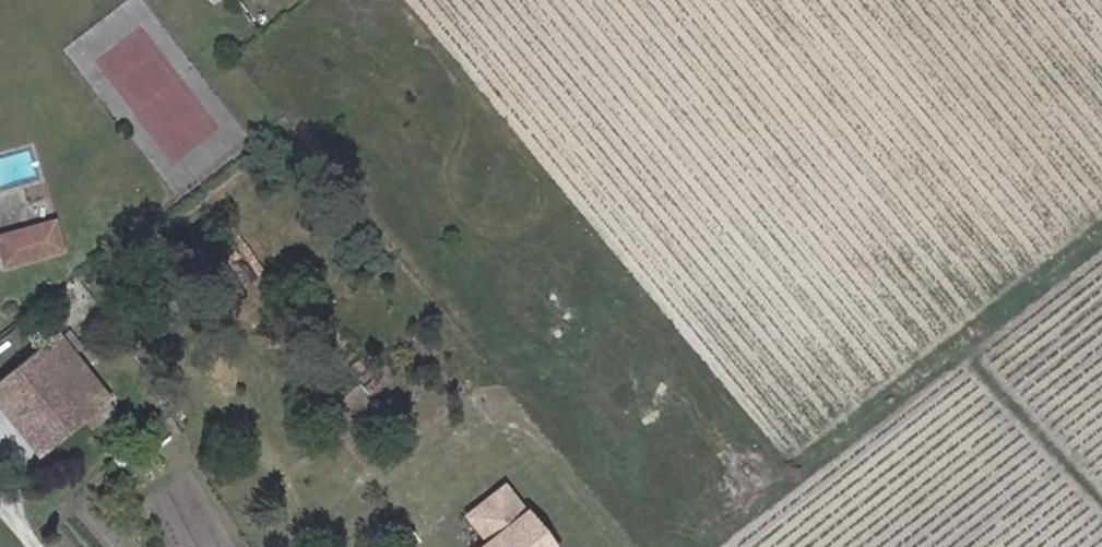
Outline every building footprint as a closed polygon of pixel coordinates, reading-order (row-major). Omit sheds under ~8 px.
[(61,252),(52,224),(0,238),(0,259),(3,268),(61,252)] [(83,349),(69,332),(58,341),(72,359),(83,349)] [(72,359),(58,341),(54,337),(0,381),(0,394),(11,408),(72,359)] [(88,378),(72,359),(11,408),(27,428),(88,378)] [(94,413),(108,402),(88,378),(27,428),(46,452),(82,423),(94,413)] [(90,433),(102,423),(94,413),(82,423),(90,433)] [(481,546),(549,546),(504,493),(464,526),(481,546)]
